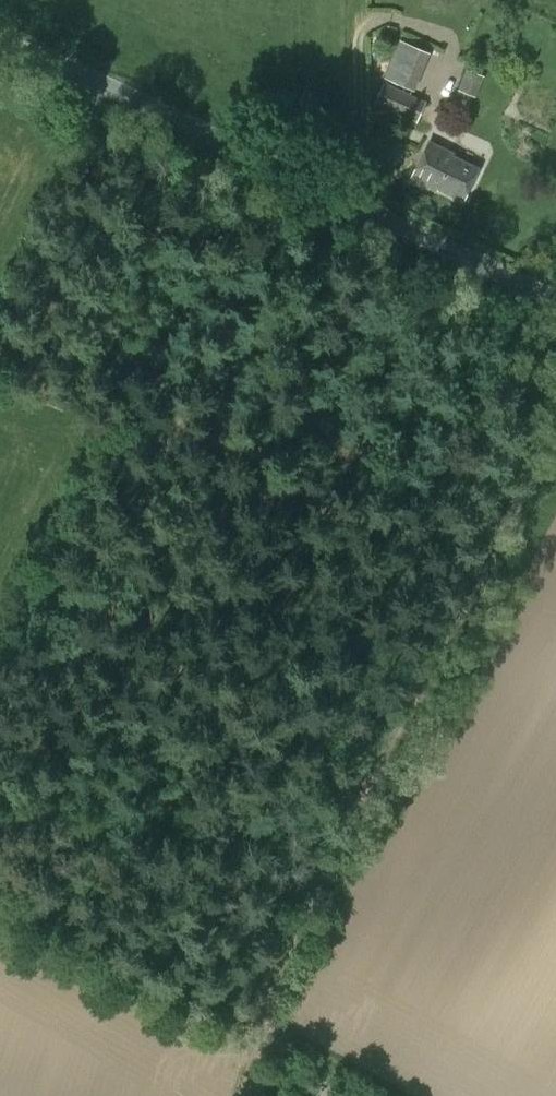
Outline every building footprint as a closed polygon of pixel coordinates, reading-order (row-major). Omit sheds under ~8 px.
[(401,38),(384,78),(413,90),(430,50),(401,38)] [(455,93),(463,68),(451,64),(443,89),(455,93)] [(477,92),(485,75),(469,67),(461,84),(477,92)] [(417,119),(424,101),(383,82),(374,102),(417,119)] [(437,188),(462,200),(478,168),(454,156),(454,154),(430,142),(412,178),(436,190),(437,188)]
